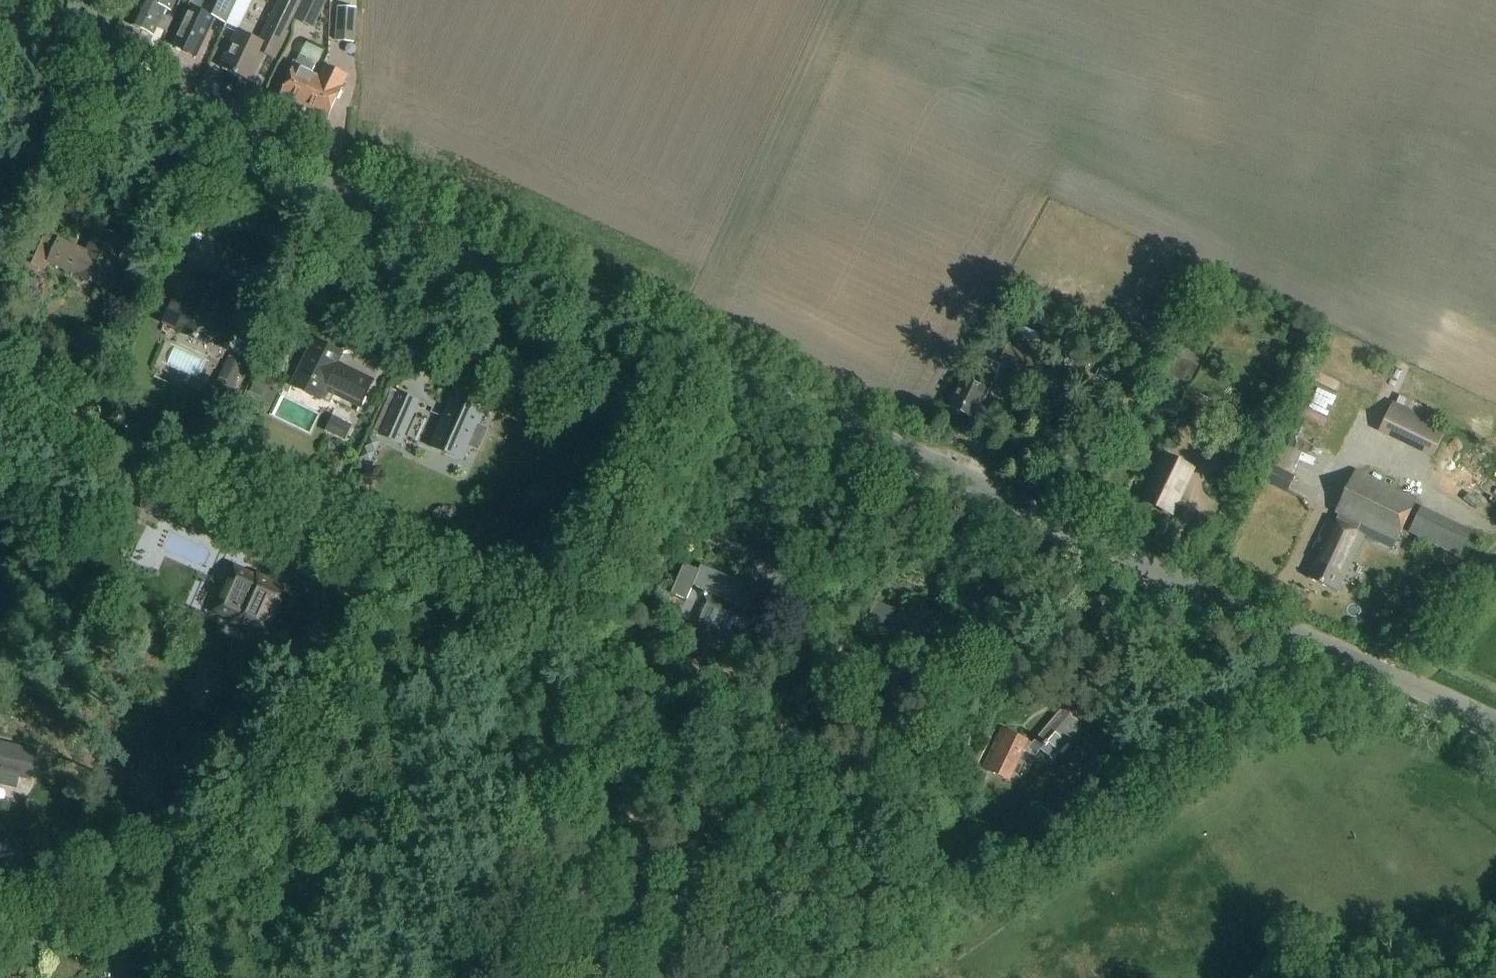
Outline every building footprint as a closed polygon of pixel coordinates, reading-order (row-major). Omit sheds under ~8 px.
[(80,2),(92,8),(92,11),(96,13),(98,11),(102,12),(108,0),(81,0),(80,2)] [(134,3),(138,5),(128,25),(150,36),(163,9),(171,13),(177,0),(135,0),(134,3)] [(200,11),(192,8),(187,20),(183,20),(180,25),(182,29),(174,46),(196,57),(216,16),(227,22),(238,0),(205,0),(200,11)] [(222,68),(253,82),(265,56),(277,62),(288,36),(287,36),(303,0),(282,0),(269,28),(264,40),(241,29),(240,29),(238,33),(222,68)] [(295,20),(314,28),(328,0),(304,0),(295,20)] [(339,7),(336,42),(354,43),(357,9),(339,7)] [(299,56),(281,97),(304,108),(318,78),(311,75),(316,64),(304,58),(299,56)] [(318,78),(304,108),(327,118),(346,78),(330,71),(325,82),(318,78)] [(57,240),(48,260),(47,263),(103,289),(126,240),(99,228),(88,251),(58,238),(57,240)] [(213,354),(239,296),(199,278),(172,335),(213,354)] [(1001,365),(1030,379),(1043,352),(1009,336),(997,363),(1001,365)] [(319,401),(326,387),(336,392),(335,395),(361,408),(374,381),(338,363),(343,353),(315,339),(291,387),(319,401)] [(230,357),(208,401),(219,407),(222,400),(229,404),(248,366),(230,357)] [(989,392),(1001,365),(997,363),(984,358),(972,385),(965,381),(950,410),(973,422),(983,402),(985,403),(990,392),(989,392)] [(255,376),(248,391),(262,397),(269,383),(255,376)] [(456,388),(429,446),(464,462),(472,445),(479,448),(487,431),(478,427),(489,403),(456,388)] [(1432,419),(1436,412),(1395,391),(1377,428),(1430,455),(1444,426),(1432,419)] [(252,392),(246,401),(268,415),(273,406),(252,392)] [(401,445),(420,402),(398,392),(396,398),(390,395),(374,430),(379,432),(378,435),(401,445)] [(338,419),(330,434),(345,441),(352,426),(338,419)] [(380,442),(370,438),(361,459),(371,463),(380,442)] [(1286,443),(1275,468),(1292,475),(1302,449),(1286,443)] [(1163,453),(1141,500),(1173,516),(1195,468),(1163,453)] [(1274,486),(1287,492),(1294,478),(1282,471),(1274,486)] [(1391,552),(1414,502),(1356,474),(1336,517),(1343,520),(1339,528),(1328,522),(1312,554),(1320,557),(1307,583),(1337,598),(1364,544),(1368,546),(1370,542),(1391,552)] [(150,495),(145,507),(147,513),(155,516),(160,514),(165,502),(163,496),(155,493),(150,495)] [(1418,505),(1405,532),(1457,557),(1470,530),(1418,505)] [(190,513),(175,507),(169,524),(184,530),(190,513)] [(227,525),(213,518),(206,537),(220,545),(227,525)] [(229,535),(229,536),(255,548),(261,536),(234,523),(232,527),(229,535)] [(702,592),(707,605),(768,633),(779,609),(767,604),(769,598),(757,593),(758,591),(700,567),(698,571),(683,565),(671,595),(687,602),(693,588),(702,592)] [(1444,565),(1435,573),(1442,580),(1450,572),(1444,565)] [(239,568),(218,612),(233,618),(232,620),(267,636),(276,615),(288,588),(261,575),(260,578),(239,568)] [(963,601),(957,614),(980,625),(986,613),(963,601)] [(921,647),(930,628),(875,602),(866,622),(876,626),(877,632),(884,630),(921,647)] [(798,624),(784,619),(777,635),(790,641),(798,624)] [(218,715),(227,685),(212,680),(216,667),(203,664),(196,688),(200,689),(194,708),(218,715)] [(1035,743),(1014,731),(1002,726),(983,770),(1010,781),(1023,750),(1038,758),(1043,753),(1055,760),(1084,726),(1063,711),(1035,743)] [(11,788),(19,784),(20,779),(32,782),(39,753),(0,744),(0,745),(0,786),(11,788)] [(978,772),(972,784),(980,789),(986,777),(978,772)]
